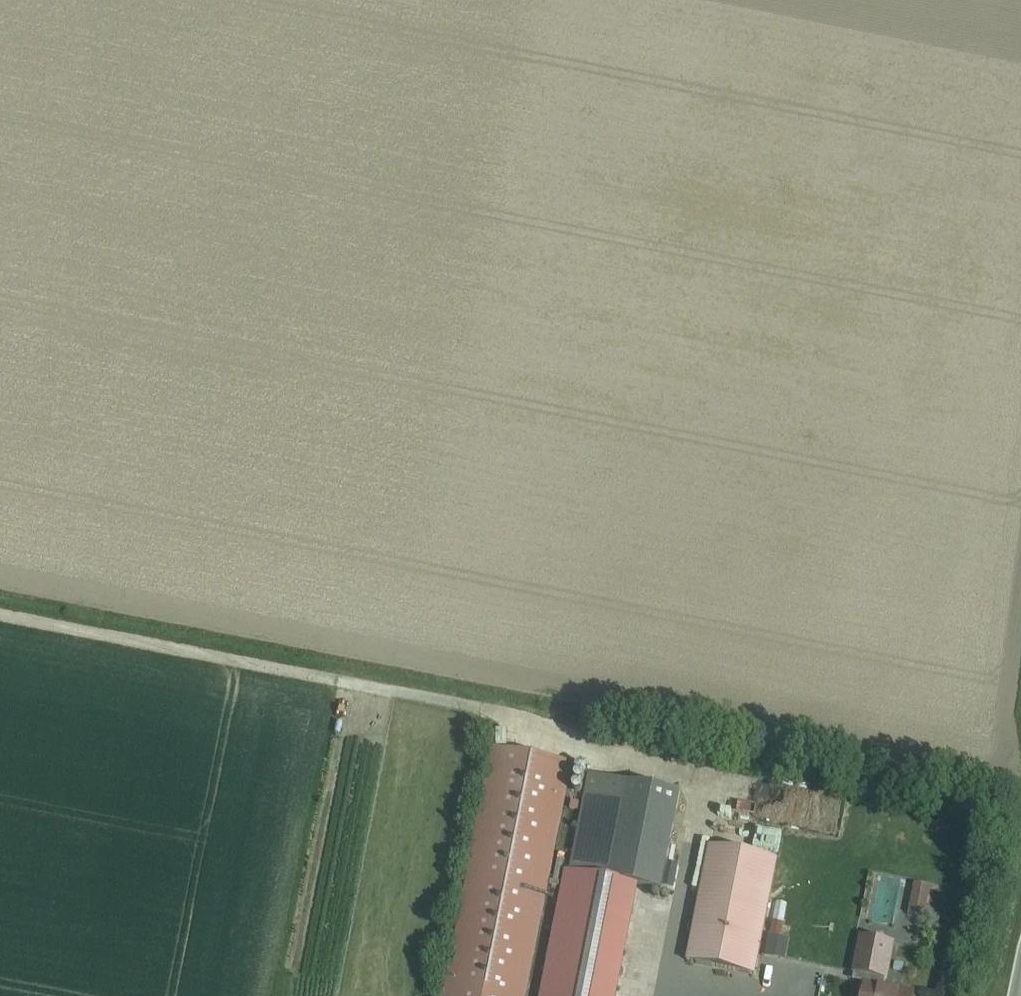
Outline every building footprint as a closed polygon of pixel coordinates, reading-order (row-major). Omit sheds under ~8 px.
[(512,734),(523,731),(520,718),(509,720),(512,734)] [(568,778),(570,769),(492,753),(444,995),(526,995),(568,778)] [(660,891),(679,800),(588,782),(570,873),(634,886),(660,891)] [(754,974),(777,859),(710,846),(687,961),(754,974)] [(905,871),(880,869),(877,905),(902,908),(905,871)] [(541,995),(612,995),(634,886),(570,873),(565,872),(541,995)] [(912,894),(928,897),(930,886),(914,883),(912,894)] [(867,975),(863,995),(913,995),(913,992),(883,986),(885,978),(886,978),(888,965),(856,959),(854,972),(867,975)]
